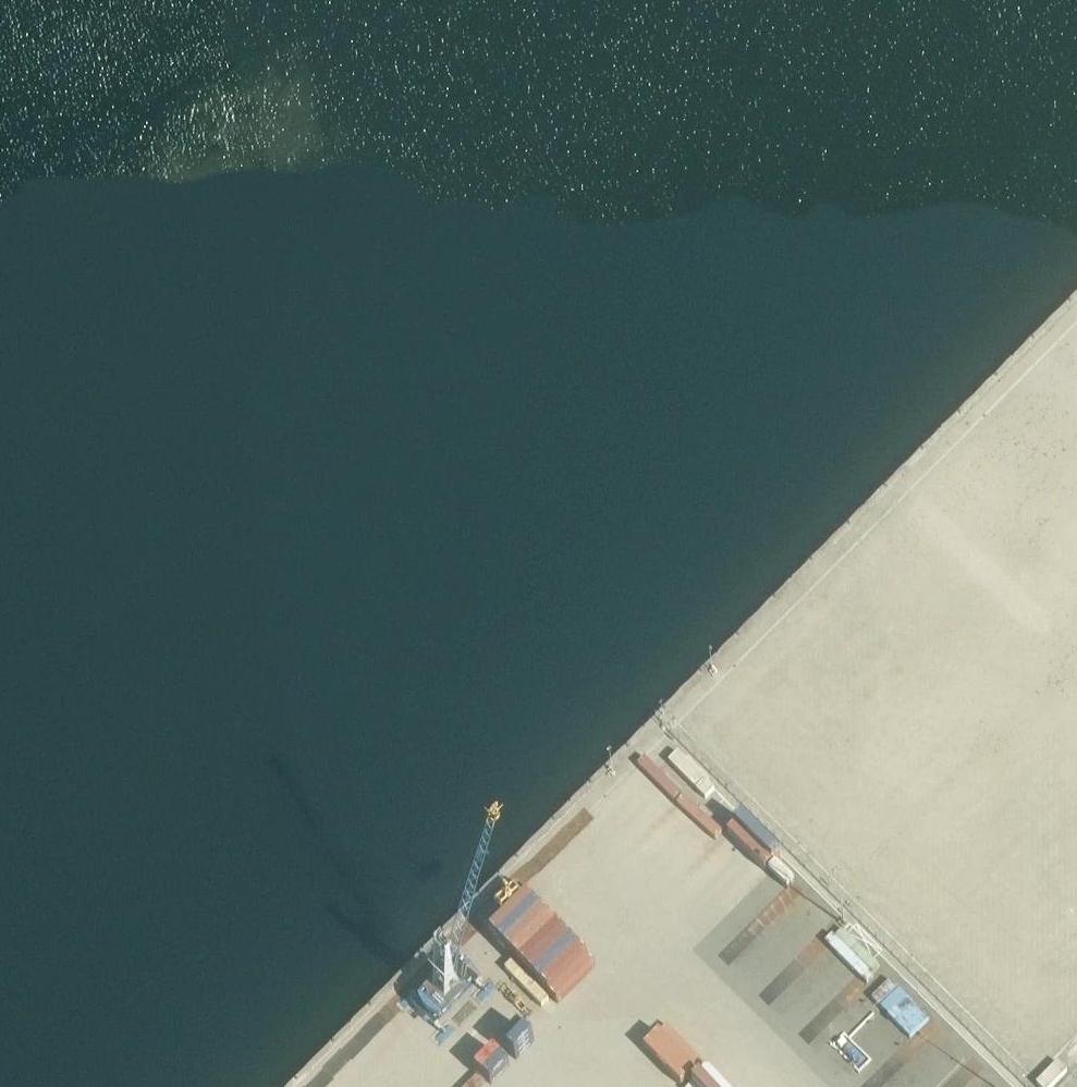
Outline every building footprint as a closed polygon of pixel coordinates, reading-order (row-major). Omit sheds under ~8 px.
[(676,752),(667,761),(694,787),(703,779),(676,752)] [(695,788),(704,798),(713,789),(704,780),(695,788)] [(1036,1084),(1039,1086),(1051,1086),(1066,1072),(1057,1062),(1036,1084)]
